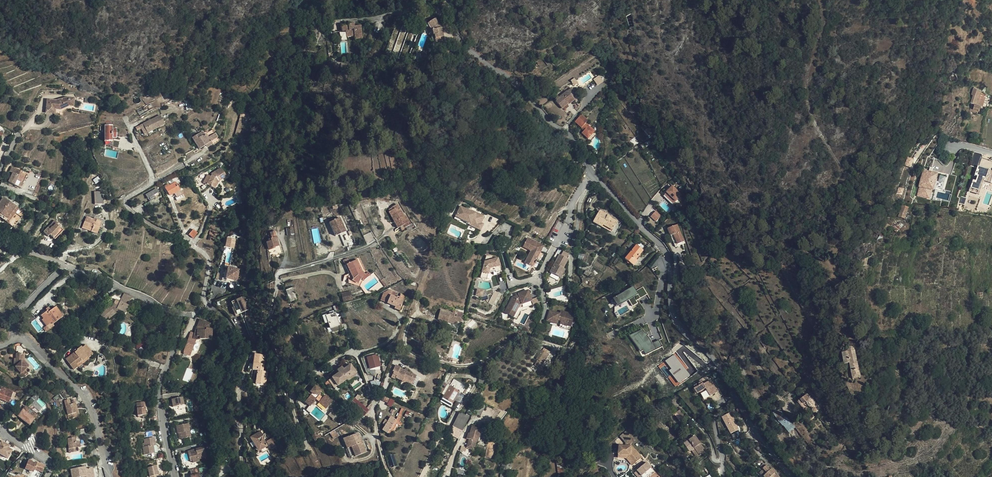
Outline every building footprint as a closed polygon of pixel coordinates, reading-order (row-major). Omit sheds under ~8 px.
[(432,28),(432,29),(433,34),(433,33),(436,44),(445,42),(442,31),(440,26),(435,17),(428,21),(432,28)] [(347,37),(354,36),(356,36),(357,39),(362,39),(361,26),(354,26),(354,24),(342,25),(342,31),(346,31),(347,37)] [(541,59),(532,63),(534,67),(537,65),(538,68),(544,66),(541,59)] [(598,85),(604,81),(599,75),(593,79),(598,85)] [(577,84),(572,87),(578,94),(572,98),(573,99),(574,100),(579,96),(582,91),(577,84)] [(982,87),(976,86),(973,97),(978,99),(977,104),(971,103),(969,111),(978,113),(978,110),(979,110),(980,105),(982,106),(986,96),(985,96),(986,94),(985,94),(987,88),(982,86),(982,87)] [(560,96),(566,105),(573,99),(572,98),(578,94),(572,87),(566,92),(567,93),(566,93),(565,93),(564,93),(563,91),(559,94),(561,96),(560,96)] [(59,100),(61,106),(65,103),(70,104),(70,95),(63,95),(53,98),(43,98),(43,100),(59,100)] [(586,112),(579,119),(589,129),(586,131),(593,137),(600,130),(592,121),(593,119),(586,112)] [(163,122),(159,113),(141,122),(146,131),(163,122)] [(126,127),(111,127),(111,124),(103,124),(103,140),(111,140),(111,137),(111,136),(116,136),(128,136),(128,131),(126,127)] [(648,129),(653,134),(657,129),(653,125),(648,129)] [(191,137),(198,149),(211,141),(213,145),(219,141),(212,130),(206,133),(206,134),(204,135),(202,136),(200,132),(191,137)] [(978,167),(981,154),(975,152),(971,165),(978,167)] [(910,167),(913,160),(908,158),(905,165),(910,167)] [(987,168),(977,166),(970,189),(980,192),(987,168)] [(26,173),(15,168),(12,175),(8,182),(21,188),(23,183),(21,183),(26,173)] [(219,181),(227,176),(221,168),(211,174),(212,175),(211,176),(208,175),(203,183),(214,188),(219,180),(219,181)] [(917,196),(931,199),(937,172),(922,169),(917,196)] [(174,194),(175,196),(181,192),(175,183),(170,186),(169,184),(165,186),(166,188),(170,196),(174,194)] [(672,185),(663,195),(673,204),(682,194),(672,185)] [(148,199),(158,192),(156,189),(145,195),(148,199)] [(103,203),(102,191),(94,191),(95,204),(103,203)] [(0,213),(4,217),(3,218),(6,221),(16,207),(4,197),(0,202),(0,214),(0,213)] [(475,213),(460,205),(455,215),(461,218),(470,223),(469,224),(480,230),(483,224),(480,223),(484,216),(476,212),(475,213)] [(908,207),(902,205),(898,216),(904,218),(908,207)] [(399,207),(391,211),(389,212),(398,228),(404,225),(410,222),(406,215),(404,216),(399,207)] [(650,216),(656,221),(661,216),(655,210),(650,216)] [(593,222),(602,227),(603,225),(612,230),(617,222),(608,216),(608,215),(600,211),(593,222)] [(94,219),(93,219),(86,216),(83,225),(92,228),(91,231),(97,234),(102,222),(99,221),(96,220),(95,222),(93,221),(94,219)] [(339,218),(328,223),(335,236),(346,231),(339,218)] [(50,235),(53,238),(59,232),(58,232),(61,228),(58,225),(59,224),(55,221),(44,233),(48,237),(50,235)] [(693,236),(683,221),(674,227),(684,242),(693,236)] [(59,232),(53,238),(55,240),(64,231),(61,228),(58,232),(59,232)] [(197,233),(193,229),(189,234),(193,238),(197,233)] [(267,243),(269,250),(275,248),(275,247),(276,246),(279,245),(276,237),(268,239),(269,242),(267,243)] [(543,245),(528,237),(525,242),(533,246),(531,250),(527,259),(534,263),(543,245)] [(236,240),(226,238),(225,247),(235,249),(236,240)] [(630,249),(635,243),(631,239),(626,245),(630,249)] [(636,260),(643,251),(636,245),(625,259),(634,266),(638,261),(636,260)] [(561,253),(553,271),(563,276),(567,268),(565,267),(570,257),(561,253)] [(486,254),(480,277),(486,278),(488,272),(495,270),(497,271),(500,270),(496,257),(492,258),(491,255),(486,254)] [(350,263),(345,265),(350,275),(348,276),(348,282),(360,286),(363,280),(361,278),(365,274),(362,271),(357,259),(350,263)] [(241,269),(228,267),(226,281),(239,283),(241,269)] [(361,278),(363,280),(363,281),(371,274),(369,271),(365,274),(361,278)] [(634,287),(613,297),(617,305),(629,300),(632,306),(637,303),(633,296),(637,294),(634,287)] [(292,289),(286,291),(290,303),(296,300),(292,289)] [(387,303),(392,290),(389,289),(384,293),(381,300),(387,303)] [(397,293),(392,290),(387,303),(395,306),(394,309),(399,311),(404,300),(403,300),(399,298),(396,297),(397,293)] [(513,297),(508,308),(516,313),(514,316),(518,318),(522,310),(529,308),(528,306),(533,304),(531,300),(533,300),(529,290),(519,293),(520,295),(517,296),(513,297)] [(343,301),(351,299),(349,291),(341,293),(343,301)] [(493,305),(499,292),(494,291),(489,303),(493,305)] [(124,293),(120,301),(128,305),(132,297),(124,293)] [(247,296),(232,302),(237,316),(252,310),(247,296)] [(109,318),(116,313),(114,311),(117,309),(121,311),(125,313),(129,305),(128,305),(120,301),(116,299),(113,306),(111,307),(110,305),(99,313),(104,320),(108,317),(109,318)] [(63,317),(56,307),(51,310),(49,307),(46,310),(47,311),(42,315),(41,314),(35,318),(45,332),(54,326),(53,324),(63,317)] [(440,316),(450,319),(451,314),(456,316),(457,311),(443,307),(440,316)] [(516,313),(508,308),(506,312),(514,316),(516,313)] [(561,312),(551,310),(548,320),(558,323),(559,319),(562,319),(561,322),(569,324),(570,318),(574,320),(576,314),(565,310),(564,313),(561,312)] [(335,313),(328,315),(327,316),(326,315),(322,316),(325,323),(329,322),(331,327),(339,325),(336,317),(335,313)] [(339,325),(331,327),(332,331),(342,328),(338,316),(336,317),(339,325)] [(184,353),(190,356),(192,350),(196,340),(196,339),(201,339),(202,339),(212,340),(212,329),(211,328),(211,324),(201,320),(197,327),(198,327),(197,334),(195,333),(191,332),(184,351),(184,353)] [(656,344),(653,340),(651,342),(656,351),(661,348),(658,343),(656,344)] [(74,369),(78,365),(77,364),(80,361),(82,362),(82,361),(87,357),(88,358),(93,354),(86,345),(82,348),(81,346),(77,350),(66,359),(74,369)] [(855,371),(864,369),(859,347),(856,348),(855,345),(849,346),(850,349),(844,350),(848,365),(852,363),(855,371)] [(552,351),(545,347),(538,358),(545,362),(552,351)] [(675,352),(665,361),(671,368),(668,371),(671,375),(668,377),(675,386),(690,374),(686,369),(688,368),(675,352)] [(262,373),(257,372),(256,384),(266,385),(268,371),(263,371),(265,355),(255,353),(252,369),(258,370),(262,371),(262,373)] [(378,354),(366,357),(369,369),(381,366),(378,354)] [(24,361),(24,355),(17,355),(17,364),(16,369),(22,375),(24,374),(26,377),(30,373),(28,370),(22,363),(23,361),(24,361)] [(339,373),(333,378),(338,386),(357,372),(351,364),(344,369),(342,367),(338,371),(339,373)] [(408,372),(404,370),(400,368),(398,372),(394,371),(391,377),(394,379),(395,378),(402,381),(402,380),(403,378),(413,383),(416,376),(408,372)] [(867,377),(864,369),(855,371),(857,380),(867,377)] [(444,395),(442,397),(452,404),(459,391),(463,394),(467,387),(454,379),(448,388),(444,395)] [(710,397),(715,394),(713,390),(715,389),(710,380),(703,385),(701,382),(699,383),(700,385),(694,389),(697,394),(705,389),(710,397)] [(316,385),(314,388),(311,391),(312,392),(310,395),(307,399),(312,403),(316,399),(327,408),(333,400),(326,394),(323,397),(319,393),(321,390),(316,385)] [(6,394),(0,391),(0,403),(8,406),(10,401),(4,398),(6,394)] [(809,392),(805,395),(809,398),(802,404),(805,408),(803,410),(806,413),(804,415),(807,418),(809,415),(812,417),(814,415),(816,416),(818,415),(819,417),(823,414),(817,407),(820,405),(809,392)] [(363,417),(369,410),(355,397),(349,404),(363,417)] [(452,404),(442,397),(440,401),(449,406),(450,407),(452,404)] [(174,405),(175,409),(185,407),(184,400),(173,402),(173,403),(174,405)] [(475,407),(473,411),(479,414),(484,404),(480,402),(478,401),(475,407)] [(66,422),(71,421),(70,416),(73,416),(71,407),(68,407),(67,402),(62,403),(66,422)] [(139,420),(146,419),(145,406),(137,407),(139,420)] [(450,407),(449,406),(447,409),(448,415),(444,421),(446,423),(454,409),(450,407)] [(25,410),(19,417),(24,421),(24,422),(26,423),(27,423),(31,426),(37,419),(25,410)] [(730,434),(739,430),(730,412),(721,416),(730,434)] [(460,413),(453,426),(462,431),(469,417),(460,413)] [(24,421),(19,417),(17,420),(29,429),(31,426),(27,423),(26,423),(24,422),(24,421)] [(387,434),(388,433),(391,429),(396,421),(391,417),(388,421),(385,426),(382,430),(387,434)] [(391,429),(393,430),(395,426),(398,428),(400,426),(402,424),(397,420),(396,421),(391,429)] [(191,426),(179,429),(180,436),(183,436),(185,441),(194,439),(191,426)] [(453,426),(450,433),(458,438),(462,431),(453,426)] [(472,428),(470,434),(469,439),(470,440),(471,440),(470,449),(474,450),(480,430),(472,428)] [(261,431),(252,436),(258,445),(261,450),(265,448),(267,451),(270,449),(265,441),(262,437),(264,436),(263,435),(261,431)] [(360,438),(358,433),(343,438),(347,448),(352,446),(356,456),(366,452),(363,442),(361,442),(360,438)] [(258,445),(252,436),(250,438),(256,447),(258,445)] [(689,451),(691,449),(694,447),(700,455),(706,451),(695,436),(684,443),(689,451)] [(276,446),(271,438),(267,441),(272,449),(276,446)] [(76,444),(75,440),(68,441),(70,455),(79,454),(79,450),(78,444),(76,444)] [(147,459),(157,457),(155,447),(157,447),(157,445),(156,441),(144,444),(147,459)] [(4,446),(0,453),(0,458),(10,465),(15,457),(11,454),(7,451),(8,449),(4,446)] [(694,447),(691,449),(697,457),(700,455),(694,447)] [(206,450),(193,454),(196,464),(196,466),(202,464),(202,462),(209,460),(206,450)] [(389,467),(396,466),(394,454),(388,455),(389,467)] [(505,471),(507,471),(509,472),(511,464),(504,462),(502,470),(500,476),(503,476),(505,471)] [(655,472),(647,462),(644,465),(642,463),(639,466),(641,467),(637,471),(634,473),(638,476),(640,476),(641,476),(642,476),(650,476),(655,472)] [(755,472),(760,476),(764,476),(778,476),(775,473),(775,472),(775,471),(775,470),(774,470),(773,469),(772,469),(771,470),(770,470),(764,464),(755,472)] [(43,476),(46,470),(37,467),(36,468),(28,465),(25,472),(34,476),(35,473),(43,476)] [(158,469),(149,471),(151,476),(160,476),(158,469)]
